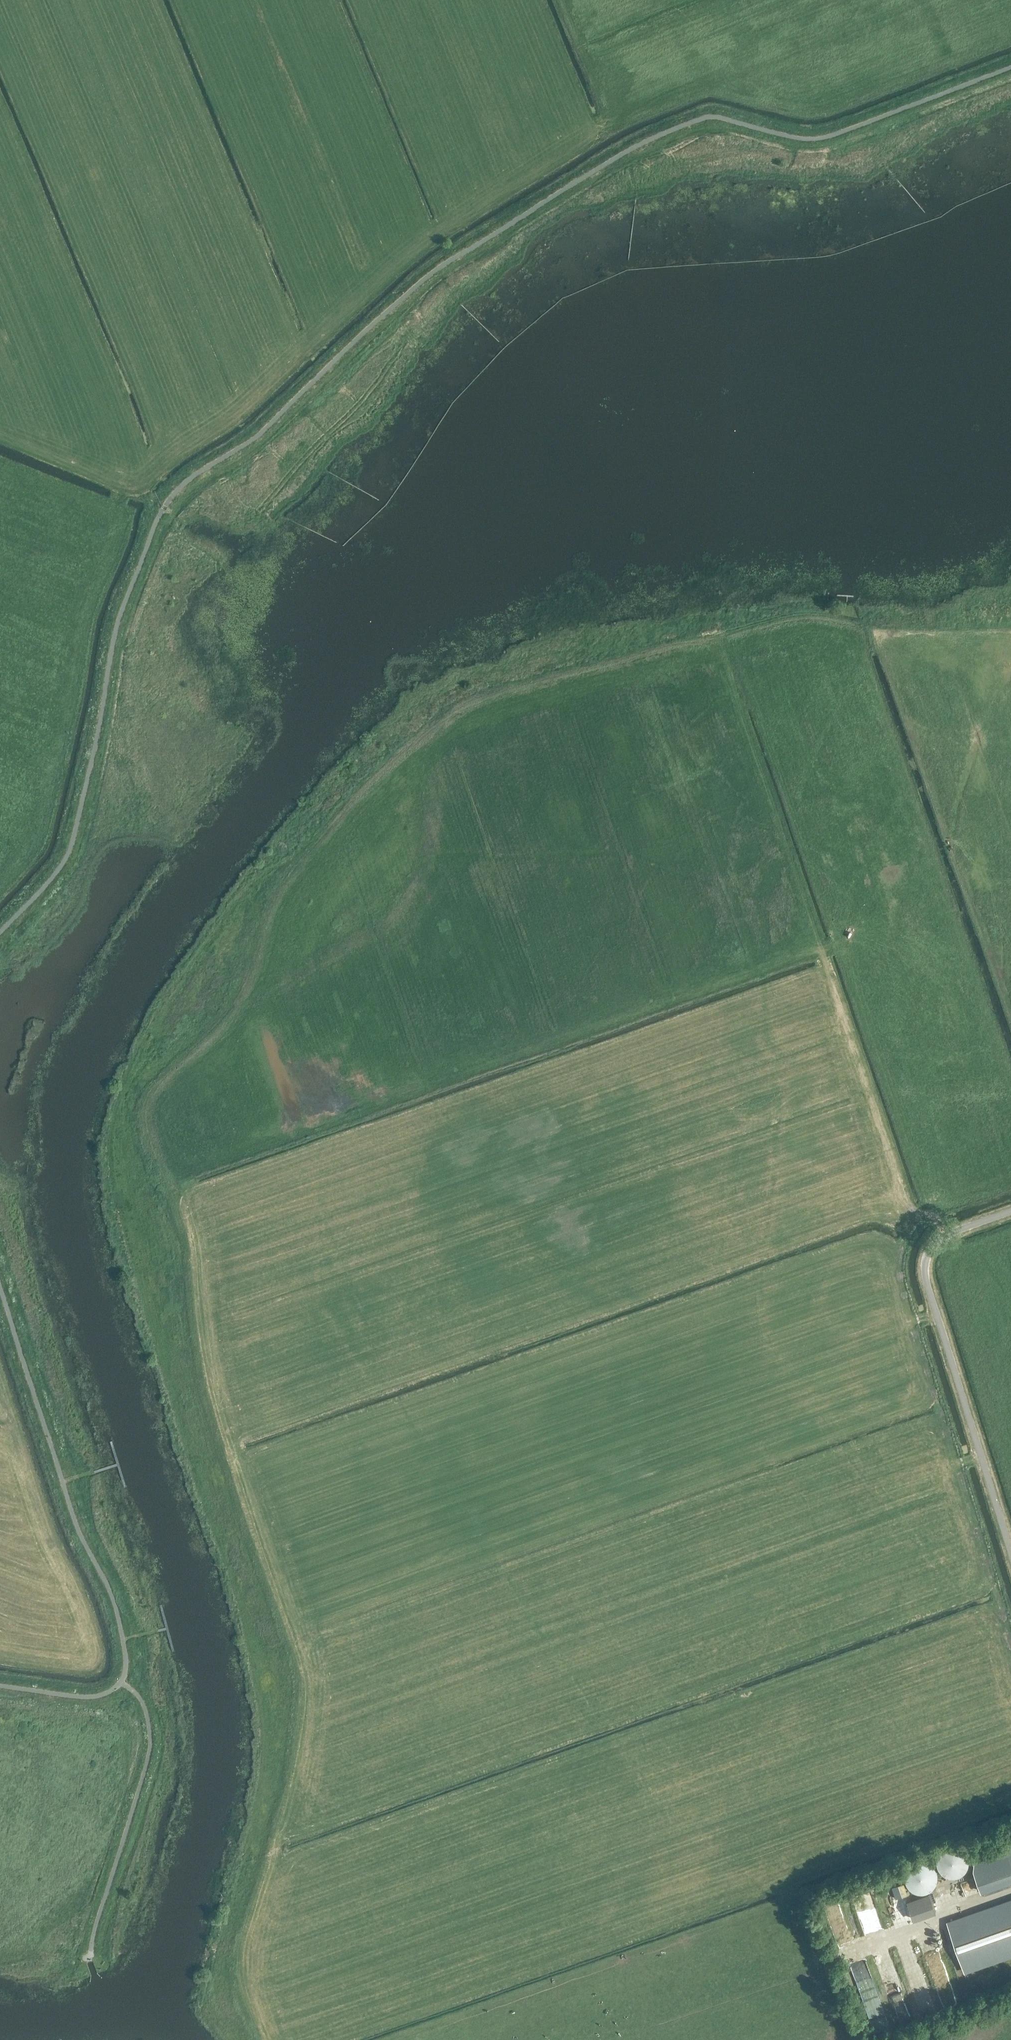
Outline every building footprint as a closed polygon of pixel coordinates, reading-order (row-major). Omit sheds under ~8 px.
[(936,1860),(936,1861),(936,1863),(936,1864),(937,1865),(937,1867),(938,1868),(938,1869),(939,1871),(940,1872),(941,1873),(942,1874),(943,1875),(944,1875),(946,1876),(947,1876),(948,1877),(950,1877),(951,1877),(952,1877),(954,1877),(955,1877),(957,1877),(958,1876),(959,1876),(960,1875),(962,1875),(963,1874),(964,1873),(965,1872),(966,1871),(966,1869),(967,1868),(968,1867),(968,1865),(968,1864),(968,1863),(969,1861),(968,1860),(968,1858),(968,1857),(968,1856),(967,1854),(966,1853),(966,1852),(965,1851),(964,1850),(963,1849),(962,1848),(960,1847),(959,1847),(958,1846),(957,1846),(955,1845),(954,1845),(952,1845),(951,1845),(950,1845),(948,1846),(947,1846),(946,1847),(944,1847),(943,1848),(942,1849),(941,1850),(940,1851),(939,1852),(938,1853),(938,1854),(937,1856),(937,1857),(936,1859),(936,1860)] [(976,1856),(992,1853),(991,1848),(975,1852),(976,1856)] [(937,1879),(937,1878),(937,1876),(937,1875),(936,1874),(936,1872),(935,1871),(935,1870),(934,1868),(933,1867),(932,1866),(931,1865),(930,1865),(929,1864),(928,1863),(926,1863),(925,1862),(924,1862),(922,1862),(921,1862),(919,1862),(918,1862),(917,1862),(915,1863),(914,1863),(913,1864),(912,1865),(910,1865),(909,1866),(908,1867),(908,1868),(907,1870),(906,1871),(906,1872),(905,1874),(905,1875),(905,1876),(905,1878),(905,1879),(905,1880),(905,1882),(906,1883),(906,1884),(907,1886),(908,1887),(908,1888),(909,1889),(910,1890),(912,1891),(913,1892),(914,1892),(915,1893),(917,1893),(918,1894),(919,1894),(921,1894),(922,1894),(924,1894),(925,1893),(926,1893),(928,1892),(929,1892),(930,1891),(931,1890),(932,1889),(933,1888),(934,1887),(935,1886),(935,1884),(936,1883),(936,1882),(937,1880),(937,1879)] [(975,1879),(961,1880),(961,1895),(976,1894),(975,1879)] [(936,1912),(929,1893),(905,1902),(912,1921),(936,1912)] [(885,1899),(879,1902),(883,1912),(889,1909),(885,1899)] [(947,1924),(963,1971),(1010,1954),(1010,1901),(947,1924)] [(842,1915),(829,1916),(831,1926),(843,1925),(842,1915)]
